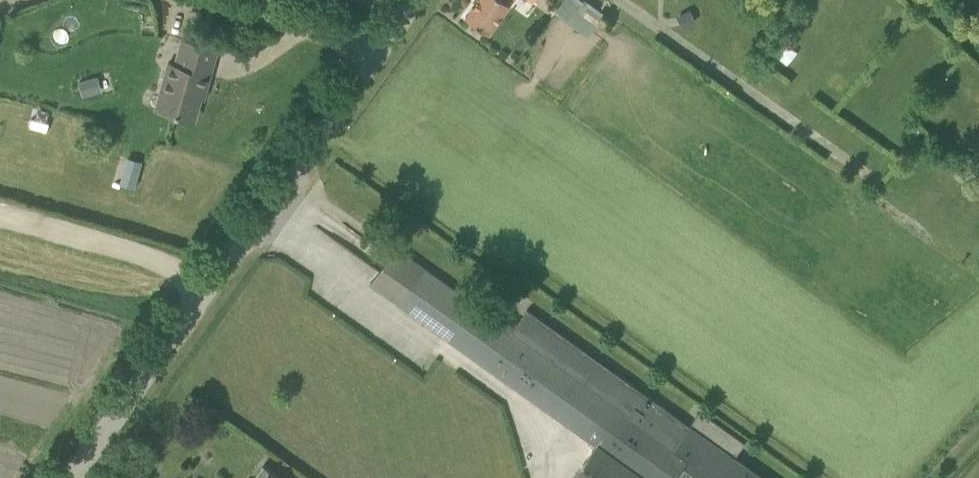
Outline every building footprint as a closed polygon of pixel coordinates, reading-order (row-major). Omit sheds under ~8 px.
[(465,17),(488,33),(511,0),(477,0),(465,17)] [(605,14),(587,0),(586,0),(578,11),(596,25),(605,14)] [(682,28),(696,21),(690,9),(676,16),(682,28)] [(168,62),(155,108),(193,119),(202,87),(206,88),(217,49),(182,39),(175,64),(168,62)] [(82,97),(96,93),(92,77),(78,81),(82,97)] [(128,155),(121,182),(139,187),(146,160),(128,155)] [(423,268),(398,303),(595,446),(572,477),(763,477),(733,457),(738,450),(743,444),(699,413),(694,419),(689,426),(604,365),(594,379),(576,366),(586,352),(526,309),(526,310),(528,312),(518,326),(516,324),(511,331),(491,317),(423,268)] [(264,467),(256,477),(279,477),(264,467)]
